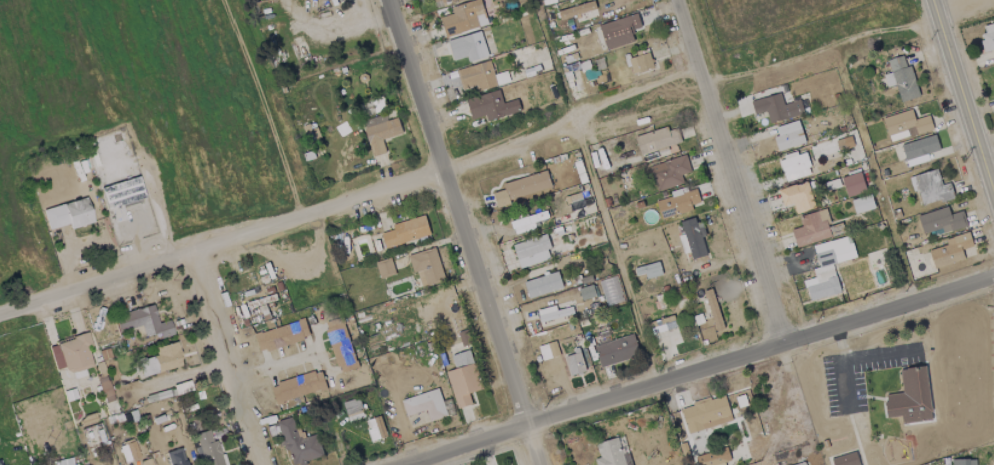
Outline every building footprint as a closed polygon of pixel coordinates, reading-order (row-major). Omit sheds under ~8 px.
[(480,0),(476,0),(449,6),(451,14),(439,17),(444,36),(486,26),(480,0)] [(557,11),(559,20),(588,11),(586,3),(557,11)] [(606,50),(633,41),(630,31),(641,28),(636,14),(598,25),(606,50)] [(993,23),(982,26),(984,33),(978,35),(983,52),(993,49),(993,24),(993,23)] [(452,61),(466,56),(468,62),(487,56),(480,31),(446,41),(452,61)] [(652,69),(649,53),(628,57),(631,73),(652,69)] [(919,97),(909,65),(905,66),(902,56),(886,60),(890,72),(882,75),(886,87),(894,85),(900,102),(919,97)] [(457,69),(462,89),(474,86),(476,91),(496,86),(490,61),(457,69)] [(465,100),(471,119),(485,115),(486,120),(520,111),(516,99),(502,103),(498,90),(465,100)] [(803,114),(799,100),(782,104),(780,94),(750,101),(753,114),(765,111),(768,123),(803,114)] [(381,108),(380,100),(360,102),(362,115),(371,113),(371,110),(381,108)] [(914,119),(911,110),(882,117),(888,141),(932,130),(929,115),(914,119)] [(397,117),(386,121),(384,115),(361,121),(371,157),(386,153),(382,139),(402,134),(397,117)] [(777,151),(804,143),(797,119),(774,127),(777,135),(773,136),(777,151)] [(639,154),(680,144),(676,128),(667,130),(666,128),(634,136),(639,154)] [(939,150),(935,135),(900,145),(907,167),(927,161),(925,154),(939,150)] [(838,150),(853,148),(851,137),(835,139),(838,150)] [(804,152),(796,155),(795,152),(778,158),(785,182),(811,174),(804,152)] [(683,184),(680,175),(690,172),(685,155),(650,165),(657,191),(683,184)] [(922,206),(953,197),(949,183),(941,185),(936,169),(908,177),(912,192),(917,190),(922,206)] [(492,193),(495,204),(551,189),(546,171),(501,183),(503,190),(492,193)] [(866,191),(859,172),(840,178),(846,197),(866,191)] [(100,187),(137,175),(144,195),(106,207),(100,187)] [(782,207),(792,204),(795,214),(815,208),(806,181),(777,190),(782,207)] [(854,213),(873,209),(871,195),(851,199),(854,213)] [(70,228),(92,222),(86,197),(42,209),(48,229),(69,223),(70,228)] [(916,215),(922,234),(940,228),(942,234),(967,226),(962,210),(949,214),(947,206),(916,215)] [(832,237),(824,209),(798,216),(802,227),(790,230),(795,247),(832,237)] [(509,222),(512,229),(522,226),(524,232),(535,228),(533,222),(546,218),(544,211),(509,222)] [(391,225),(392,230),(380,234),(384,248),(430,235),(424,215),(391,225)] [(698,217),(681,221),(691,260),(706,256),(701,237),(703,237),(698,217)] [(933,268),(964,259),(961,250),(973,247),(968,232),(944,239),(946,245),(928,250),(933,268)] [(512,242),(518,267),(549,260),(546,249),(549,249),(546,234),(512,242)] [(812,245),(818,267),(812,269),(814,277),(803,280),(808,301),(840,293),(832,263),(855,258),(850,236),(812,245)] [(417,288),(443,282),(435,248),(410,254),(417,288)] [(523,282),(528,298),(562,288),(557,271),(523,282)] [(606,306),(623,301),(615,275),(598,281),(606,306)] [(274,283),(280,281),(283,288),(277,290),(274,283)] [(595,296),(591,284),(578,289),(581,300),(595,296)] [(724,328),(711,290),(702,292),(715,331),(724,328)] [(245,303),(274,293),(276,300),(247,309),(245,303)] [(159,332),(160,338),(172,335),(169,319),(157,322),(153,304),(113,314),(117,330),(135,326),(137,337),(159,332)] [(257,306),(264,304),(268,313),(262,315),(261,312),(259,313),(257,306)] [(253,317),(259,315),(261,321),(255,323),(253,317)] [(650,322),(654,334),(663,331),(668,346),(677,342),(672,329),(677,327),(673,315),(650,322)] [(253,333),(260,331),(260,332),(297,320),(296,319),(303,317),(309,334),(302,337),(303,339),(266,351),(265,348),(259,350),(253,333)] [(357,367),(341,317),(323,323),(339,373),(357,367)] [(48,344),(55,369),(65,366),(67,373),(94,365),(85,334),(48,344)] [(600,367),(639,354),(632,334),(593,346),(600,367)] [(154,347),(156,355),(137,360),(141,376),(181,366),(175,341),(154,347)] [(456,409),(471,404),(467,393),(481,389),(470,350),(450,355),(454,369),(445,372),(456,409)] [(584,350),(563,358),(570,375),(591,367),(584,350)] [(931,420),(925,366),(899,369),(902,393),(883,395),(885,418),(900,416),(901,424),(931,420)] [(269,384),(275,403),(325,389),(320,370),(269,384)] [(114,399),(104,375),(96,379),(105,402),(114,399)] [(401,398),(407,426),(445,418),(439,389),(401,398)] [(731,421),(724,395),(679,407),(687,434),(731,421)] [(342,402),(348,421),(364,417),(358,397),(342,402)] [(370,440),(385,437),(380,416),(365,420),(370,440)] [(317,434),(304,437),(302,429),(295,430),(292,417),(276,421),(284,451),(289,450),(293,464),(323,456),(317,434)] [(197,446),(196,446),(201,464),(224,464),(218,438),(211,440),(209,429),(194,433),(197,446)] [(598,457),(594,459),(596,464),(631,464),(623,436),(595,443),(598,457)] [(118,443),(123,461),(138,457),(133,439),(118,443)] [(698,464),(724,464),(723,462),(730,460),(726,447),(695,456),(698,464)] [(183,448),(167,451),(170,464),(186,464),(183,448)] [(855,452),(830,459),(832,464),(859,464),(855,452)] [(149,457),(138,461),(138,460),(128,463),(129,464),(152,464),(149,457)]
